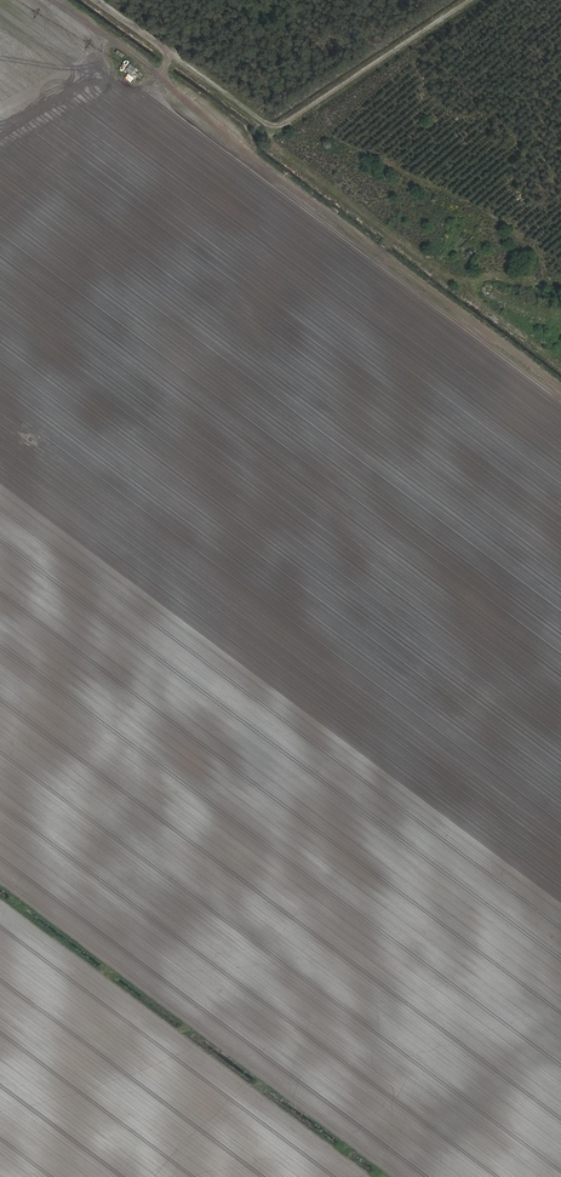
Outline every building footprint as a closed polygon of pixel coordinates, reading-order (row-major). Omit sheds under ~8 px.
[(131,63),(126,69),(132,75),(138,69),(131,63)] [(131,82),(134,77),(127,73),(124,78),(131,82)]
